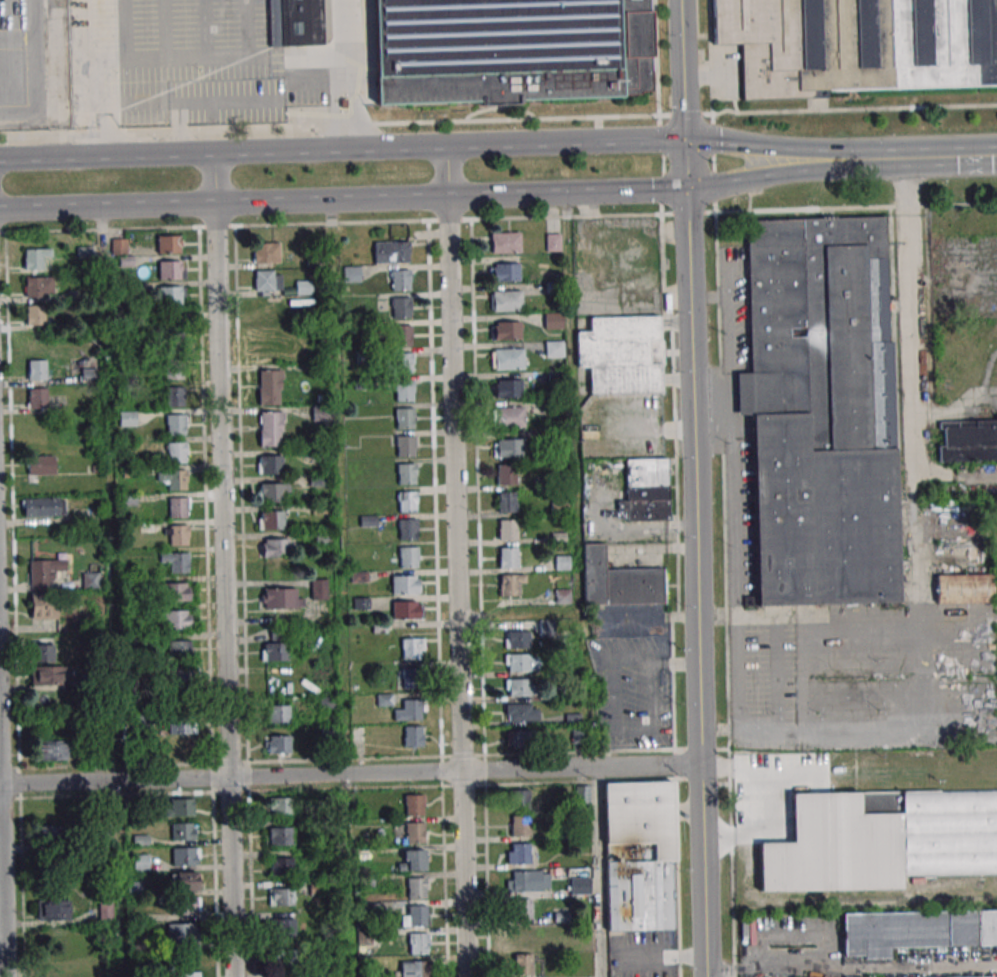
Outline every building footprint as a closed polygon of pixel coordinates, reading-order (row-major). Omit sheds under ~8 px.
[(269,46),(323,45),(322,0),(268,0),(269,46)] [(377,105),(639,96),(642,92),(652,92),(649,0),(373,0),(377,105)] [(716,46),(715,0),(996,0),(996,87),(829,92),(829,99),(743,101),(742,45),(716,46)] [(745,221),(885,216),(898,602),(758,606),(752,415),(738,416),(736,373),(750,373),(745,221)] [(520,231),(520,253),(491,253),(491,232),(520,231)] [(181,235),(157,235),(157,253),(181,253),(181,235)] [(409,241),(409,262),(392,262),(391,241),(409,241)] [(253,263),(280,263),(280,243),(253,243),(253,263)] [(52,248),(25,248),(25,269),(43,269),(43,258),(52,258),(52,248)] [(159,278),(184,278),(184,261),(159,261),(159,278)] [(520,262),(491,262),(491,281),(520,281),(520,262)] [(344,282),(360,282),(360,267),(344,267),(344,282)] [(410,269),(410,290),(393,291),(392,270),(410,269)] [(282,270),(255,270),(255,291),(282,291),(282,270)] [(53,276),(24,276),(24,297),(53,297),(53,276)] [(296,294),(311,294),(311,280),(296,280),(296,294)] [(184,286),(159,286),(159,304),(184,304),(184,286)] [(522,289),(522,310),(494,311),(493,290),(522,289)] [(410,297),(411,318),(393,318),(393,297),(410,297)] [(274,298),(255,298),(255,318),(274,318),(274,298)] [(26,325),(45,325),(45,305),(26,305),(26,325)] [(563,328),(563,312),(544,313),(544,328),(563,328)] [(186,344),(186,314),(164,314),(164,344),(186,344)] [(590,394),(662,393),(661,317),(576,317),(577,368),(589,368),(590,394)] [(492,321),(492,340),(521,340),(521,321),(492,321)] [(411,325),(412,346),(394,346),(394,325),(411,325)] [(563,341),(546,341),(546,357),(563,357),(563,341)] [(523,348),(524,369),(495,370),(495,349),(523,348)] [(412,352),(412,374),(395,374),(394,353),(412,352)] [(47,360),(27,360),(27,381),(47,381),(47,360)] [(184,360),(165,360),(165,379),(184,379),(184,360)] [(259,404),(281,404),(281,369),(259,369),(259,404)] [(413,380),(413,401),(396,402),(395,381),(413,380)] [(494,380),(494,397),(522,397),(522,380),(494,380)] [(184,386),(167,386),(167,407),(184,407),(184,386)] [(28,408),(47,408),(47,388),(28,388),(28,408)] [(524,426),(524,407),(494,407),(494,426),(524,426)] [(413,408),(414,429),(396,429),(396,408),(413,408)] [(260,446),(283,446),(283,412),(260,412),(260,446)] [(186,435),(186,414),(167,414),(167,435),(186,435)] [(121,425),(134,425),(134,417),(121,417),(121,425)] [(940,424),(940,429),(944,429),(945,448),(939,448),(940,462),(996,460),(996,422),(940,424)] [(414,435),(415,456),(397,457),(397,436),(414,435)] [(493,457),(524,457),(524,439),(493,439),(493,457)] [(187,463),(187,442),(165,442),(165,463),(187,463)] [(258,455),(258,473),(283,473),(283,455),(258,455)] [(55,474),(55,456),(28,456),(28,474),(55,474)] [(627,521),(668,521),(667,458),(625,458),(625,499),(617,499),(617,512),(627,512),(627,521)] [(415,463),(415,484),(398,485),(397,464),(415,463)] [(515,464),(516,485),(498,485),(498,464),(515,464)] [(187,470),(157,470),(157,480),(167,480),(167,489),(187,489),(187,470)] [(258,501),(288,501),(288,483),(258,483),(258,501)] [(416,491),(416,512),(399,512),(398,491),(416,491)] [(516,492),(516,513),(499,513),(498,492),(516,492)] [(169,497),(169,517),(189,517),(189,497),(169,497)] [(22,516),(63,516),(63,498),(22,498),(22,516)] [(551,514),(567,514),(566,502),(551,502),(551,514)] [(258,510),(258,529),(284,529),(284,510),(258,510)] [(416,518),(417,539),(399,539),(399,518),(416,518)] [(517,519),(517,540),(499,541),(499,520),(517,519)] [(188,525),(167,525),(167,545),(188,545),(188,525)] [(288,538),(259,538),(259,557),(288,557),(288,538)] [(583,543),(584,605),(664,604),(664,568),(605,569),(605,543),(583,543)] [(416,546),(417,567),(399,568),(399,547),(416,546)] [(517,547),(517,568),(500,568),(499,547),(517,547)] [(160,553),(160,562),(170,562),(170,572),(189,572),(189,553),(160,553)] [(555,556),(555,570),(570,570),(570,556),(555,556)] [(53,570),(65,570),(65,560),(29,560),(29,587),(53,587),(53,570)] [(100,587),(100,571),(82,571),(82,587),(100,587)] [(497,596),(519,596),(519,585),(525,585),(525,574),(497,574),(497,596)] [(392,575),(392,593),(420,593),(420,575),(392,575)] [(992,603),(992,575),(936,575),(936,603),(992,603)] [(327,579),(311,579),(311,599),(327,599),(327,579)] [(189,601),(189,584),(165,584),(165,601),(189,601)] [(300,589),(260,589),(260,608),(300,608),(300,589)] [(571,589),(554,589),(555,603),(571,603),(571,589)] [(31,618),(57,618),(57,593),(31,593),(31,618)] [(392,601),(392,619),(422,619),(422,601),(392,601)] [(164,629),(191,629),(191,610),(164,610),(164,629)] [(540,635),(554,634),(554,620),(540,620),(540,635)] [(288,661),(288,628),(271,628),(271,643),(262,643),(262,661),(288,661)] [(530,648),(530,630),(506,630),(506,648),(530,648)] [(31,662),(54,662),(54,638),(31,638),(31,662)] [(425,638),(401,638),(401,659),(424,659),(425,638)] [(169,640),(169,658),(191,658),(191,640),(169,640)] [(505,654),(505,671),(538,671),(538,654),(505,654)] [(195,681),(195,662),(168,662),(168,681),(195,681)] [(67,685),(67,666),(31,666),(31,685),(67,685)] [(423,689),(423,668),(401,668),(401,689),(423,689)] [(505,696),(535,696),(535,679),(505,679),(505,696)] [(424,721),(424,699),(403,699),(403,710),(394,710),(394,721),(424,721)] [(538,704),(505,704),(505,721),(538,721),(538,704)] [(267,723),(288,723),(288,705),(267,705),(267,723)] [(169,734),(197,734),(197,720),(169,720),(169,734)] [(422,747),(422,726),(404,726),(404,747),(422,747)] [(507,747),(527,747),(527,730),(507,730),(507,747)] [(291,754),(291,735),(264,735),(264,754),(291,754)] [(67,759),(67,741),(38,741),(38,759),(67,759)] [(604,782),(607,931),(677,930),(674,781),(604,782)] [(590,799),(590,785),(576,785),(576,799),(590,799)] [(536,806),(536,790),(517,790),(517,806),(536,806)] [(903,891),(902,876),(996,873),(996,790),(790,795),(792,842),(758,843),(759,894),(903,891)] [(405,814),(424,814),(424,794),(405,794),(405,814)] [(269,797),(269,815),(291,815),(291,797),(269,797)] [(194,816),(194,799),(167,799),(167,816),(194,816)] [(510,835),(535,835),(535,817),(510,817),(510,835)] [(428,822),(404,822),(404,843),(428,843),(428,822)] [(196,823),(171,823),(171,840),(196,840),(196,823)] [(37,826),(37,843),(63,843),(63,826),(37,826)] [(293,827),(266,827),(266,846),(293,846),(293,827)] [(508,843),(508,864),(532,864),(532,843),(508,843)] [(173,865),(199,865),(199,848),(173,848),(173,865)] [(425,850),(403,850),(403,871),(425,871),(425,850)] [(148,854),(134,854),(134,871),(148,871),(148,854)] [(293,857),(269,857),(269,875),(293,875),(293,857)] [(549,892),(549,871),(507,871),(507,892),(549,892)] [(172,872),(172,891),(198,891),(198,872),(172,872)] [(407,898),(427,898),(427,877),(407,877),(407,898)] [(590,895),(590,877),(571,877),(571,895),(590,895)] [(294,888),(269,888),(269,905),(294,905),(294,888)] [(171,898),(171,915),(200,915),(200,898),(171,898)] [(37,919),(69,919),(69,900),(37,900),(37,919)] [(113,900),(99,900),(99,923),(113,923),(113,900)] [(531,919),(531,901),(511,901),(511,919),(531,919)] [(428,905),(408,905),(408,916),(402,916),(402,926),(428,926),(428,905)] [(570,908),(554,908),(554,922),(570,922),(570,908)] [(843,917),(996,914),(996,946),(890,948),(890,959),(864,960),(864,949),(844,949),(843,917)] [(272,936),(296,936),(296,918),(272,918),(272,936)] [(195,923),(167,923),(167,941),(195,941),(195,923)] [(532,926),(510,926),(510,947),(531,947),(532,926)] [(409,933),(409,954),(428,954),(428,933),(409,933)] [(296,970),(296,951),(274,951),(274,970),(296,970)] [(533,975),(533,954),(514,954),(514,975),(533,975)] [(401,976),(428,976),(428,960),(401,960),(401,976)]
